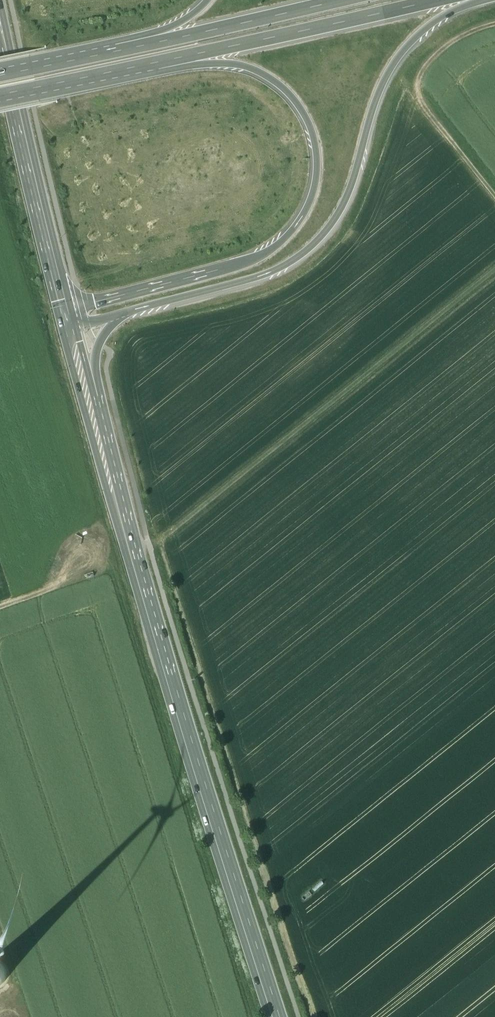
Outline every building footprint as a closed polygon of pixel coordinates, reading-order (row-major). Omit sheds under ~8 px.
[(315,892),(324,883),(320,879),(311,888),(315,892)] [(304,900),(311,895),(308,891),(301,896),(304,900)]
